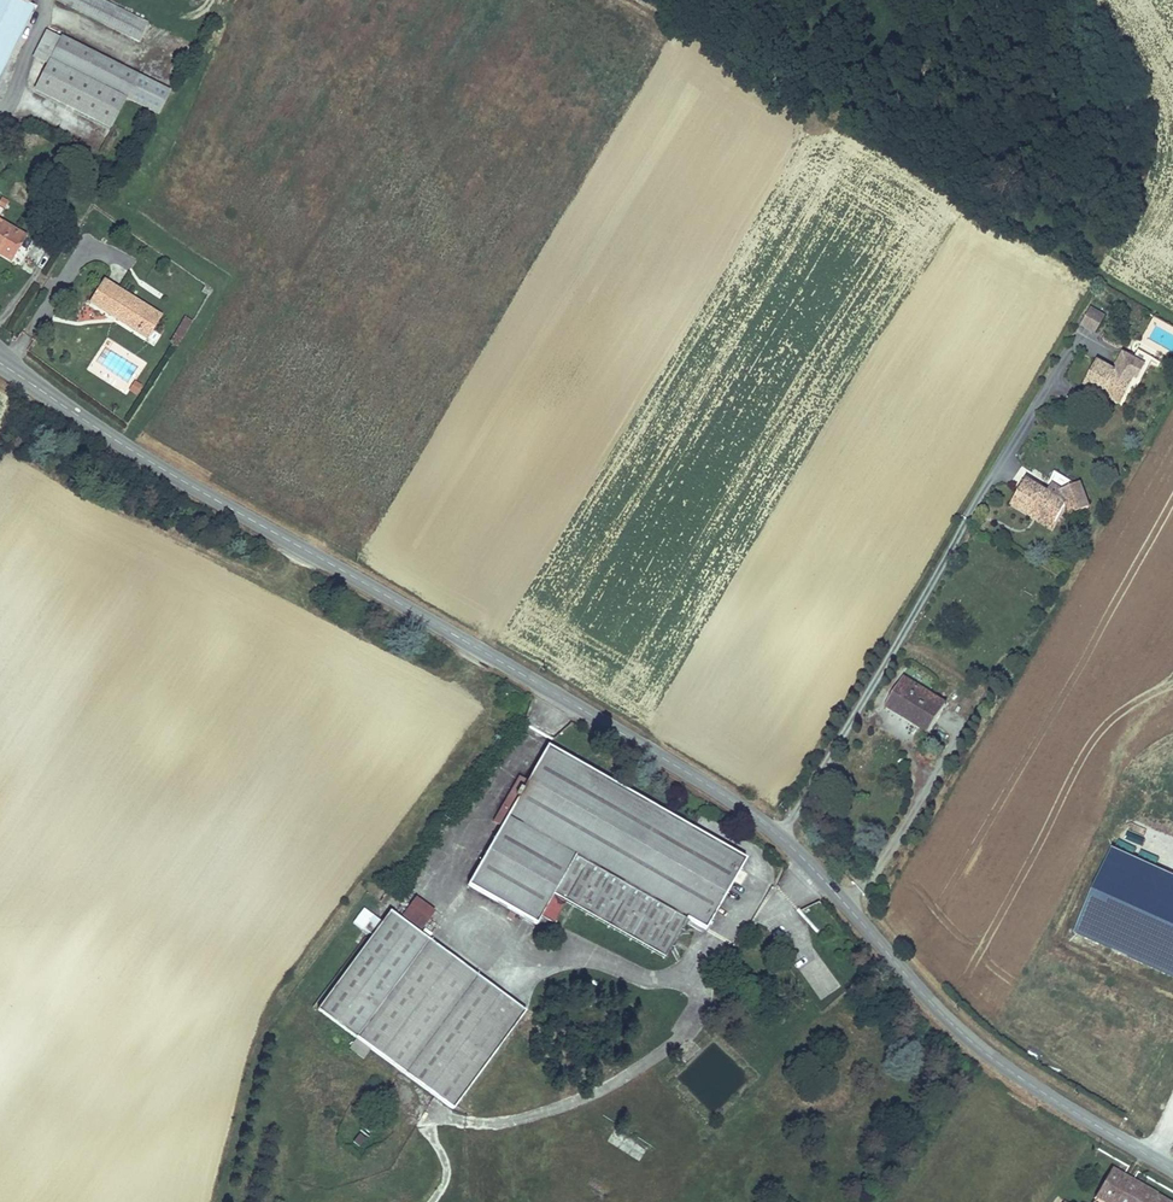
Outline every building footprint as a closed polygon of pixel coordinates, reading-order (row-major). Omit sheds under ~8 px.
[(29,2),(25,0),(0,0),(0,66),(29,2)] [(111,0),(65,0),(140,32),(147,15),(111,0)] [(58,33),(44,26),(32,50),(46,57),(58,33)] [(135,69),(59,31),(58,33),(46,57),(33,83),(109,121),(135,69)] [(0,221),(0,251),(18,260),(30,235),(0,221)] [(91,299),(148,336),(163,312),(107,276),(91,299)] [(1089,305),(1079,325),(1095,333),(1105,313),(1089,305)] [(1124,373),(1143,383),(1149,372),(1130,362),(1124,373)] [(1124,373),(1108,364),(1096,388),(1111,396),(1115,387),(1135,398),(1143,383),(1124,373)] [(1135,398),(1115,387),(1111,396),(1131,406),(1135,398)] [(1049,480),(1063,487),(1068,478),(1055,470),(1049,480)] [(1054,493),(1032,481),(1018,508),(1036,518),(1041,510),(1063,522),(1074,503),(1054,493)] [(1054,493),(1074,503),(1077,496),(1058,485),(1054,493)] [(1059,530),(1063,522),(1041,510),(1036,518),(1059,530)] [(945,706),(903,681),(887,708),(929,733),(945,706)] [(748,857),(552,748),(534,781),(527,777),(501,822),(509,826),(476,885),(546,924),(551,914),(563,921),(574,901),(673,956),(694,918),(709,927),(748,857)] [(1108,847),(1073,934),(1172,974),(1172,873),(1108,847)] [(423,896),(411,913),(427,925),(439,909),(423,896)] [(529,1013),(396,907),(387,919),(378,912),(366,927),(375,934),(320,1003),(454,1109),(501,1049),(529,1013)] [(356,1038),(348,1047),(363,1059),(371,1049),(356,1038)] [(360,1146),(368,1137),(360,1130),(352,1139),(360,1146)] [(1100,1195),(1112,1201),(1168,1201),(1114,1171),(1100,1195)]
